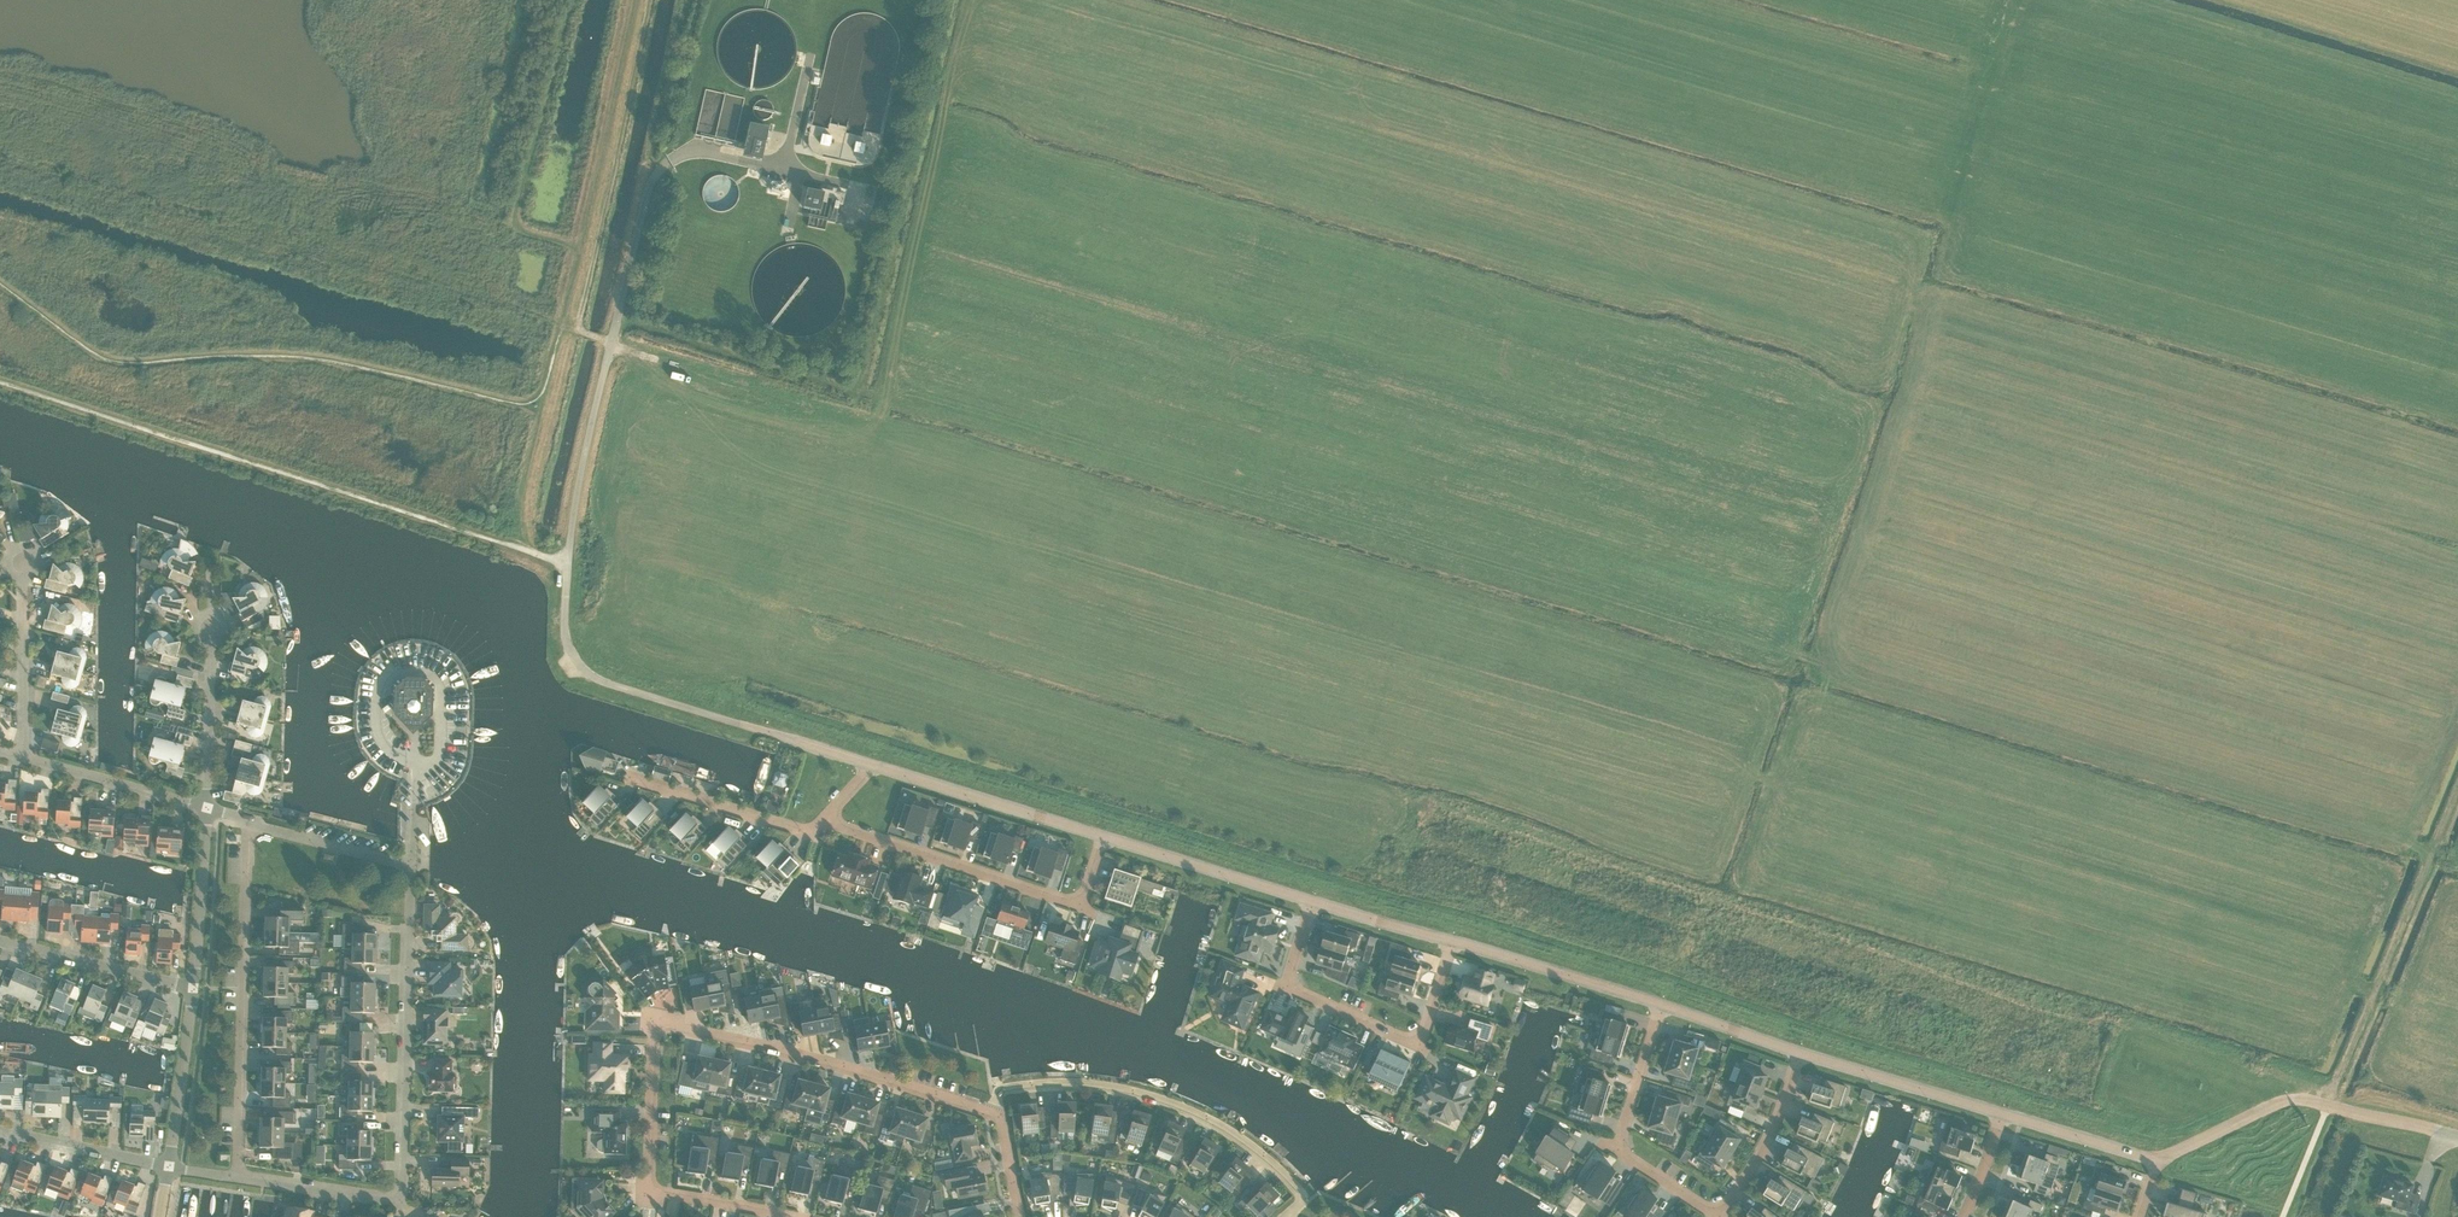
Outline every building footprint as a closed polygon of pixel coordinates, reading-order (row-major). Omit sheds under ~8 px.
[(751,124),(751,126),(750,126),(746,147),(744,157),(763,161),(770,128),(751,124)] [(845,195),(820,189),(819,193),(807,190),(803,208),(811,210),(807,227),(825,231),(827,222),(834,224),(839,204),(842,205),(845,195)] [(2330,370),(2325,384),(2337,387),(2343,367),(2343,366),(2340,373),(2330,370)] [(39,525),(33,526),(42,539),(40,540),(45,549),(69,533),(67,532),(68,528),(69,523),(67,518),(72,516),(69,511),(64,507),(58,505),(52,504),(46,506),(48,510),(44,513),(41,516),(40,520),(39,525)] [(1147,514),(1139,539),(1147,542),(1155,516),(1147,514)] [(183,551),(179,549),(174,549),(170,550),(166,552),(163,556),(161,560),(161,565),(168,564),(169,566),(172,570),(176,572),(173,580),(189,586),(193,577),(190,576),(196,562),(190,562),(189,558),(186,554),(183,551)] [(66,563),(61,565),(58,568),(54,564),(49,579),(47,579),(44,588),(66,593),(68,585),(70,585),(73,584),(74,583),(80,588),(83,584),(84,580),(84,575),(82,570),(79,567),(75,564),(71,563),(66,563)] [(267,593),(265,589),(261,586),(257,584),(253,583),(248,584),(244,586),(241,589),(239,593),(239,598),(233,598),(240,612),(238,613),(242,621),(246,629),(261,621),(257,613),(253,606),(258,603),(260,600),(261,597),(268,597),(267,593)] [(179,595),(176,592),(172,589),(168,588),(164,588),(159,589),(156,592),(153,595),(151,600),(151,604),(158,603),(159,605),(162,609),(167,610),(165,618),(181,624),(184,615),(181,614),(186,599),(180,600),(179,595)] [(64,604),(60,605),(56,608),(52,605),(48,620),(45,619),(43,628),(64,634),(67,626),(69,626),(71,625),(73,624),(79,629),(81,625),(83,620),(82,616),(81,611),(78,607),(74,605),(69,603),(64,604)] [(177,657),(181,642),(175,643),(173,639),(170,635),(166,632),(162,631),(162,632),(158,632),(153,633),(150,636),(147,640),(146,644),(146,649),(153,647),(154,650),(157,653),(163,654),(160,662),(177,667),(179,658),(177,657)] [(88,636),(78,633),(76,641),(86,643),(88,636)] [(231,662),(228,671),(232,672),(231,678),(232,680),(245,684),(248,682),(249,677),(250,677),(256,677),(260,675),(264,672),(266,668),(267,663),(267,659),(265,655),(263,651),(259,649),(259,648),(255,647),(250,647),(246,649),(242,652),(238,648),(233,663),(231,662)] [(57,651),(54,663),(83,671),(86,659),(86,657),(86,656),(86,654),(86,653),(85,652),(84,651),(83,650),(82,649),(80,648),(79,648),(78,648),(77,648),(75,649),(73,649),(72,650),(71,652),(70,653),(70,654),(69,654),(57,651)] [(83,671),(54,663),(51,674),(63,677),(63,678),(63,679),(63,680),(63,681),(63,682),(64,683),(64,684),(65,685),(65,686),(66,687),(68,687),(69,688),(70,688),(72,688),(74,688),(75,687),(76,687),(77,686),(78,685),(79,684),(79,683),(80,682),(83,671)] [(155,683),(154,690),(183,698),(186,686),(192,688),(194,679),(178,674),(177,678),(176,681),(175,682),(173,683),(171,684),(169,683),(167,682),(165,678),(163,676),(161,676),(159,676),(157,677),(156,679),(155,681),(155,683)] [(431,683),(397,683),(396,714),(408,727),(418,727),(431,715),(431,683)] [(183,698),(154,690),(152,696),(151,697),(150,699),(150,702),(151,704),(153,705),(155,706),(158,705),(161,703),(164,703),(166,703),(168,707),(169,709),(168,711),(167,715),(183,719),(185,710),(180,709),(183,698)] [(70,696),(53,691),(51,699),(68,704),(70,696)] [(240,712),(267,719),(270,708),(271,705),(270,701),(267,698),(262,697),(258,698),(255,701),(254,703),(243,700),(240,712)] [(2179,698),(2174,712),(2182,714),(2186,700),(2179,698)] [(58,709),(55,721),(83,729),(86,717),(87,716),(87,714),(86,713),(86,711),(85,710),(84,709),(83,708),(82,707),(81,707),(79,706),(78,706),(76,707),(75,707),(73,708),(72,709),(71,710),(70,711),(70,713),(58,709)] [(264,731),(267,719),(240,712),(237,723),(248,726),(247,728),(248,733),(251,736),(256,737),(260,736),(263,733),(264,730),(264,731)] [(83,729),(55,721),(51,732),(64,735),(63,736),(63,737),(63,738),(64,740),(64,741),(65,742),(65,743),(66,744),(67,744),(68,745),(70,746),(71,746),(72,746),(73,746),(74,746),(76,745),(77,745),(78,744),(79,743),(79,742),(80,741),(80,740),(83,729)] [(154,741),(152,747),(182,755),(185,744),(191,746),(193,737),(186,735),(188,729),(178,727),(176,736),(175,738),(174,740),(172,741),(170,741),(168,741),(166,739),(164,736),(162,734),(160,734),(158,734),(156,735),(155,737),(154,739),(154,741)] [(652,765),(657,750),(587,729),(583,743),(652,765)] [(61,744),(45,739),(42,749),(58,753),(61,744)] [(252,744),(236,740),(234,748),(250,752),(252,744)] [(182,755),(152,747),(151,753),(150,755),(149,757),(149,760),(150,761),(152,763),(154,763),(157,763),(160,761),(162,761),(164,761),(166,762),(167,764),(167,766),(167,769),(166,773),(182,777),(184,768),(179,767),(182,755)] [(599,772),(600,769),(613,773),(617,761),(609,759),(609,756),(590,750),(579,756),(584,767),(599,772)] [(721,786),(726,771),(657,750),(652,765),(721,786)] [(776,755),(765,751),(753,790),(763,793),(776,755)] [(242,758),(239,769),(266,777),(269,765),(270,763),(268,759),(265,756),(261,755),(257,756),(253,759),(253,761),(242,758)] [(670,772),(653,767),(651,775),(667,780),(670,772)] [(266,777),(239,769),(235,781),(246,784),(246,786),(247,790),(250,794),(254,795),(259,794),(262,790),(263,788),(266,777)] [(773,782),(774,783),(771,793),(781,796),(783,786),(785,785),(788,778),(786,775),(778,772),(775,774),(773,782)] [(3,806),(3,809),(15,810),(17,780),(9,779),(8,785),(6,785),(6,783),(0,783),(0,805),(3,806)] [(621,802),(613,794),(610,797),(598,786),(583,802),(594,813),(589,818),(599,827),(621,802)] [(24,814),(36,815),(36,818),(47,819),(50,789),(41,788),(41,794),(38,794),(38,792),(25,791),(24,814)] [(239,803),(241,794),(225,790),(223,799),(239,803)] [(56,823),(68,824),(68,827),(80,828),(83,798),(74,797),(74,803),(71,803),(71,801),(58,800),(56,823)] [(665,816),(656,808),(653,811),(641,800),(626,816),(637,826),(632,831),(642,840),(665,816)] [(928,811),(904,804),(897,828),(920,836),(925,822),(933,825),(938,810),(929,806),(928,811)] [(89,832),(101,833),(101,836),(113,837),(115,807),(107,806),(106,812),(104,812),(104,810),(91,809),(89,832)] [(16,814),(10,812),(7,821),(14,823),(16,814)] [(708,829),(699,821),(696,824),(684,813),(669,830),(681,840),(676,845),(686,854),(708,829)] [(139,821),(139,819),(126,818),(124,841),(136,842),(136,845),(148,846),(150,816),(142,815),(141,821),(139,821)] [(969,825),(948,818),(940,842),(964,850),(968,836),(976,839),(980,824),(970,821),(969,825)] [(181,855),(183,825),(174,824),(174,830),(171,830),(172,828),(159,827),(157,850),(169,851),(169,854),(181,855)] [(751,843),(743,835),(740,838),(728,827),(713,843),(724,853),(719,859),(729,867),(751,843)] [(1014,840),(991,832),(983,856),(1007,864),(1011,850),(1019,853),(1023,839),(1015,836),(1014,840)] [(800,862),(786,848),(783,852),(771,840),(756,857),(767,867),(762,872),(772,881),(775,877),(781,883),(800,862)] [(1056,854),(1034,847),(1026,870),(1050,878),(1054,865),(1063,867),(1068,852),(1058,849),(1056,854)] [(335,863),(336,857),(325,854),(323,860),(335,863)] [(832,876),(870,889),(878,867),(868,864),(869,860),(851,854),(850,858),(840,854),(832,876)] [(1141,878),(1114,869),(1104,898),(1132,907),(1137,890),(1162,899),(1166,887),(1141,879),(1141,878)] [(881,872),(877,886),(884,888),(888,874),(881,872)] [(902,872),(894,899),(912,905),(913,902),(928,907),(933,892),(918,887),(921,878),(902,872)] [(966,893),(952,888),(943,913),(957,917),(955,922),(964,925),(962,929),(961,934),(972,938),(974,933),(982,908),(974,905),(975,900),(965,897),(966,893)] [(16,921),(18,895),(5,894),(5,890),(0,889),(0,914),(2,914),(2,920),(16,921)] [(939,891),(932,910),(940,913),(946,894),(939,891)] [(18,895),(16,921),(30,922),(31,907),(38,907),(39,893),(31,892),(31,896),(18,895)] [(91,892),(90,909),(97,910),(98,892),(91,892)] [(70,919),(72,904),(64,904),(63,908),(50,907),(48,932),(62,933),(63,918),(70,919)] [(1002,904),(996,920),(1014,926),(1009,941),(1027,947),(1032,932),(1024,929),(1029,913),(1002,904)] [(1270,925),(1273,913),(1241,904),(1236,919),(1250,923),(1245,941),(1240,940),(1236,955),(1259,962),(1262,951),(1272,953),(1279,928),(1270,925)] [(438,906),(425,906),(425,931),(431,931),(431,936),(433,936),(437,940),(436,941),(441,942),(441,948),(466,949),(467,935),(456,935),(456,929),(455,925),(449,918),(444,917),(438,917),(438,906)] [(263,932),(289,933),(289,923),(304,924),(305,909),(295,909),(280,908),(280,918),(266,917),(266,923),(263,923),(263,932)] [(81,941),(95,943),(97,917),(84,916),(84,912),(76,911),(75,926),(82,926),(81,941)] [(97,917),(95,943),(109,944),(110,929),(118,929),(119,914),(111,914),(110,918),(97,917)] [(997,920),(987,917),(982,932),(992,935),(997,920)] [(353,948),(378,949),(379,940),(376,940),(376,934),(362,934),(362,925),(343,924),(342,948),(353,948)] [(1075,964),(1083,942),(1076,939),(1078,932),(1069,930),(1070,927),(1061,924),(1061,927),(1052,924),(1046,942),(1063,948),(1060,959),(1075,964)] [(1124,924),(1121,933),(1141,940),(1144,931),(1124,924)] [(149,941),(150,926),(142,925),(141,929),(128,928),(126,954),(140,955),(141,940),(149,941)] [(1322,948),(1346,955),(1349,946),(1356,948),(1361,934),(1343,929),(1341,936),(1327,932),(1322,948)] [(289,941),(289,933),(263,932),(263,940),(265,941),(265,947),(279,947),(279,954),(299,954),(299,941),(289,941)] [(179,949),(181,934),(173,934),(172,938),(159,937),(157,962),(171,964),(172,949),(179,949)] [(1117,947),(1100,941),(1092,965),(1102,968),(1101,971),(1118,977),(1121,970),(1131,974),(1137,956),(1134,955),(1136,948),(1118,943),(1117,947)] [(378,958),(378,949),(353,948),(352,958),(344,958),(344,970),(361,970),(361,963),(376,964),(376,958),(378,958)] [(1322,948),(1318,964),(1331,968),(1329,976),(1329,977),(1345,984),(1350,967),(1343,965),(1346,955),(1322,948)] [(1395,963),(1392,973),(1416,980),(1421,964),(1407,960),(1409,952),(1392,948),(1388,961),(1395,963)] [(637,964),(628,971),(638,985),(639,985),(646,995),(653,990),(654,993),(659,991),(658,988),(666,986),(664,974),(665,974),(662,957),(650,959),(649,956),(648,954),(645,952),(643,952),(640,953),(638,954),(636,956),(635,959),(636,962),(637,964)] [(262,973),(262,982),(288,983),(288,973),(294,973),(294,961),(279,961),(279,968),(265,967),(265,973),(262,973)] [(450,969),(450,963),(429,962),(428,977),(430,977),(430,982),(435,982),(434,995),(445,996),(445,994),(457,994),(459,992),(460,980),(461,980),(462,970),(450,969)] [(1242,1026),(1254,1000),(1250,998),(1248,994),(1250,990),(1238,985),(1242,971),(1224,963),(1215,994),(1228,999),(1232,1009),(1227,1020),(1242,1026)] [(20,998),(29,974),(16,969),(11,983),(4,980),(0,989),(0,994),(6,997),(7,993),(20,998)] [(1076,972),(1068,970),(1066,979),(1073,981),(1076,972)] [(1490,986),(1493,975),(1477,970),(1474,981),(1466,979),(1460,996),(1488,1005),(1493,987),(1490,986)] [(1416,980),(1392,973),(1389,983),(1382,981),(1378,994),(1395,1000),(1398,992),(1412,996),(1416,980)] [(29,974),(20,998),(32,1003),(30,1007),(37,1010),(43,996),(37,993),(42,980),(29,974)] [(364,976),(341,976),(341,997),(351,997),(377,998),(377,990),(375,990),(375,983),(363,983),(364,976)] [(1527,980),(1517,977),(1513,989),(1524,992),(1527,980)] [(63,1011),(70,1014),(76,1001),(69,998),(75,984),(62,978),(52,1002),(64,1007),(63,1011)] [(710,1008),(705,984),(690,986),(689,979),(681,981),(684,999),(692,997),(695,1011),(710,1008)] [(618,998),(603,982),(601,984),(600,983),(599,982),(597,982),(596,981),(595,981),(594,981),(593,982),(592,982),(591,983),(590,983),(589,984),(589,985),(588,985),(588,986),(587,987),(587,988),(587,989),(587,990),(587,991),(587,992),(588,994),(588,995),(589,995),(587,997),(594,1005),(587,1012),(587,1028),(617,1029),(617,1016),(617,1015),(617,1014),(616,1013),(615,1013),(614,1012),(614,1009),(611,1005),(618,998)] [(720,981),(705,984),(710,1008),(724,1006),(725,1011),(733,1009),(728,983),(721,984),(720,981)] [(288,983),(262,982),(262,991),(264,991),(264,997),(275,997),(274,1005),(295,1005),(296,992),(287,992),(288,983)] [(93,985),(83,1008),(81,1007),(78,1013),(94,1020),(94,1018),(101,1021),(107,1007),(100,1005),(106,991),(93,985)] [(630,992),(636,1000),(641,997),(635,989),(630,992)] [(764,1020),(759,996),(745,998),(744,991),(737,993),(740,1010),(747,1009),(749,1023),(764,1020)] [(124,992),(114,1015),(111,1013),(109,1020),(125,1027),(126,1025),(133,1028),(138,1014),(132,1011),(137,997),(124,992)] [(774,993),(759,996),(764,1020),(779,1017),(780,1022),(788,1021),(783,994),(775,996),(774,993)] [(377,998),(351,997),(351,1007),(343,1007),(342,1021),(362,1022),(363,1013),(374,1013),(374,1007),(377,1007),(377,998)] [(163,1035),(171,1016),(165,1013),(168,1005),(155,999),(145,1023),(147,1024),(146,1027),(156,1032),(163,1035)] [(819,1034),(814,1009),(800,1012),(798,1002),(789,1003),(793,1024),(801,1022),(804,1036),(819,1034)] [(829,1006),(814,1009),(819,1034),(833,1031),(834,1036),(843,1034),(839,1013),(831,1015),(829,1006)] [(1287,1018),(1269,1010),(1261,1029),(1279,1036),(1279,1037),(1296,1044),(1308,1017),(1291,1009),(1287,1018)] [(850,1019),(848,1010),(841,1011),(842,1020),(850,1019)] [(261,1024),(261,1032),(286,1033),(287,1023),(292,1024),(293,1011),(278,1011),(278,1018),(263,1017),(263,1024),(261,1024)] [(445,1011),(425,1011),(425,1019),(426,1019),(426,1023),(428,1025),(428,1028),(426,1030),(425,1042),(445,1042),(445,1034),(447,1032),(448,1022),(445,1020),(445,1011)] [(1601,1035),(1625,1042),(1630,1026),(1620,1023),(1623,1016),(1604,1011),(1602,1018),(1606,1020),(1601,1035)] [(69,1017),(59,1013),(56,1022),(65,1026),(69,1017)] [(113,1022),(106,1019),(104,1025),(110,1028),(113,1022)] [(1446,1042),(1473,1051),(1477,1038),(1488,1041),(1493,1026),(1471,1019),(1468,1029),(1452,1024),(1446,1042)] [(874,1049),(869,1024),(855,1027),(853,1020),(846,1021),(849,1039),(857,1037),(859,1051),(874,1049)] [(884,1021),(869,1024),(874,1049),(889,1046),(890,1051),(897,1049),(894,1031),(886,1033),(884,1021)] [(350,1037),(350,1047),(376,1047),(376,1039),(374,1039),(374,1033),(360,1032),(360,1025),(345,1025),(345,1037),(350,1037)] [(1355,1043),(1357,1038),(1330,1026),(1321,1046),(1322,1046),(1319,1053),(1354,1068),(1363,1046),(1355,1043)] [(286,1033),(261,1032),(260,1041),(263,1041),(263,1047),(277,1047),(277,1054),(292,1055),(292,1042),(286,1042),(286,1033)] [(1620,1058),(1625,1042),(1601,1035),(1597,1049),(1593,1048),(1590,1057),(1604,1062),(1607,1053),(1620,1058)] [(1675,1041),(1670,1056),(1694,1064),(1699,1049),(1703,1050),(1705,1041),(1691,1037),(1689,1045),(1675,1041)] [(611,1043),(594,1043),(594,1055),(590,1055),(590,1078),(605,1079),(605,1091),(623,1092),(624,1079),(627,1079),(628,1056),(611,1056),(611,1043)] [(376,1047),(350,1047),(350,1055),(342,1055),(341,1068),(359,1069),(359,1062),(373,1062),(373,1056),(376,1056),(376,1047)] [(1411,1062),(1382,1049),(1371,1074),(1401,1087),(1411,1062)] [(715,1059),(698,1056),(695,1070),(682,1067),(678,1084),(708,1091),(715,1059)] [(1694,1064),(1670,1056),(1665,1072),(1675,1075),(1672,1084),(1691,1090),(1694,1080),(1690,1079),(1694,1064)] [(452,1060),(435,1059),(434,1069),(435,1069),(435,1073),(429,1072),(429,1091),(453,1091),(454,1073),(451,1073),(452,1060)] [(715,1059),(708,1091),(731,1096),(735,1078),(728,1077),(731,1063),(715,1059)] [(1745,1060),(1736,1083),(1762,1092),(1767,1077),(1759,1074),(1761,1067),(1745,1060)] [(260,1074),(259,1082),(285,1083),(285,1074),(291,1074),(291,1061),(276,1061),(276,1068),(262,1068),(262,1074),(260,1074)] [(1497,1067),(1488,1064),(1486,1073),(1495,1075),(1497,1067)] [(749,1093),(759,1095),(765,1071),(749,1067),(745,1081),(738,1079),(734,1097),(747,1100),(749,1093)] [(1601,1072),(1583,1067),(1575,1092),(1583,1094),(1607,1101),(1612,1085),(1598,1081),(1601,1072)] [(1477,1078),(1456,1068),(1448,1085),(1426,1074),(1415,1099),(1434,1107),(1429,1116),(1450,1126),(1454,1117),(1462,1121),(1473,1097),(1469,1095),(1477,1078)] [(765,1071),(759,1095),(768,1098),(767,1105),(780,1108),(784,1090),(777,1089),(780,1075),(765,1071)] [(349,1087),(349,1096),(375,1097),(375,1088),(372,1088),(373,1082),(361,1082),(361,1074),(341,1073),(341,1087),(349,1087)] [(14,1079),(14,1083),(1,1083),(0,1094),(0,1108),(14,1109),(14,1094),(22,1094),(22,1079),(14,1079)] [(808,1108),(814,1084),(798,1079),(795,1090),(788,1088),(783,1109),(796,1112),(798,1105),(808,1108)] [(1839,1108),(1846,1086),(1826,1080),(1823,1088),(1814,1085),(1812,1093),(1813,1093),(1810,1102),(1831,1108),(1832,1106),(1839,1108)] [(285,1083),(259,1082),(259,1091),(262,1091),(261,1097),(273,1097),(273,1107),(290,1107),(291,1093),(285,1092),(285,1083)] [(1762,1092),(1736,1083),(1728,1105),(1744,1111),(1747,1104),(1756,1108),(1762,1092)] [(33,1116),(47,1117),(48,1084),(34,1084),(34,1086),(27,1086),(26,1101),(33,1101),(33,1116)] [(48,1084),(47,1117),(61,1117),(62,1102),(69,1103),(69,1088),(62,1087),(62,1085),(48,1084)] [(830,1088),(814,1084),(808,1108),(823,1112),(821,1119),(829,1121),(834,1101),(827,1099),(830,1088)] [(856,1122),(864,1095),(855,1092),(854,1095),(848,1093),(846,1098),(839,1096),(831,1122),(845,1126),(847,1119),(856,1122)] [(1653,1112),(1677,1119),(1682,1104),(1689,1106),(1691,1098),(1674,1092),(1672,1100),(1658,1096),(1653,1112)] [(1607,1101),(1583,1094),(1579,1109),(1572,1107),(1569,1117),(1590,1123),(1593,1114),(1603,1117),(1607,1101)] [(873,1097),(864,1095),(856,1122),(866,1125),(864,1132),(877,1136),(883,1115),(876,1113),(879,1102),(873,1100),(873,1097)] [(84,1122),(97,1122),(98,1100),(86,1099),(86,1096),(74,1096),(73,1125),(82,1126),(82,1120),(84,1120),(84,1122)] [(375,1097),(349,1096),(349,1106),(340,1106),(340,1118),(358,1118),(358,1111),(372,1111),(372,1105),(374,1105),(375,1097)] [(98,1100),(97,1122),(109,1123),(109,1121),(111,1121),(111,1127),(120,1128),(121,1098),(109,1097),(109,1100),(98,1100)] [(1074,1134),(1075,1102),(1058,1102),(1058,1106),(1051,1106),(1050,1137),(1058,1138),(1058,1133),(1074,1134)] [(1036,1107),(1035,1103),(1019,1105),(1020,1115),(1012,1116),(1014,1132),(1022,1131),(1023,1136),(1039,1134),(1038,1127),(1046,1126),(1043,1106),(1036,1107)] [(1111,1106),(1095,1104),(1091,1135),(1106,1137),(1106,1141),(1114,1142),(1118,1112),(1111,1110),(1111,1106)] [(480,1108),(444,1107),(444,1116),(439,1116),(438,1140),(448,1141),(448,1152),(462,1153),(463,1118),(480,1118),(480,1108)] [(904,1142),(906,1137),(905,1137),(912,1113),(897,1108),(893,1119),(886,1116),(880,1136),(887,1139),(887,1138),(895,1141),(895,1139),(904,1142)] [(604,1153),(625,1153),(626,1121),(619,1121),(619,1110),(593,1110),(592,1131),(605,1131),(605,1139),(602,1139),(599,1140),(597,1142),(597,1148),(599,1150),(602,1151),(604,1152),(604,1153)] [(130,1136),(143,1136),(143,1135),(145,1135),(145,1141),(154,1141),(155,1111),(143,1111),(143,1113),(131,1113),(130,1136)] [(296,1124),(296,1112),(275,1111),(275,1118),(261,1118),(261,1124),(258,1124),(258,1132),(284,1133),(284,1124),(296,1124)] [(1150,1116),(1134,1111),(1133,1115),(1126,1113),(1120,1132),(1127,1134),(1125,1141),(1141,1146),(1150,1116)] [(1673,1135),(1677,1119),(1653,1112),(1648,1128),(1662,1132),(1659,1141),(1674,1145),(1677,1136),(1673,1135)] [(905,1137),(906,1137),(914,1140),(912,1147),(926,1151),(932,1131),(925,1128),(928,1118),(912,1113),(905,1137)] [(1812,1121),(1803,1118),(1799,1126),(1800,1126),(1797,1134),(1817,1143),(1818,1140),(1826,1143),(1835,1122),(1815,1114),(1812,1121)] [(1709,1140),(1732,1154),(1740,1140),(1732,1135),(1736,1129),(1721,1120),(1709,1140)] [(316,1123),(306,1122),(306,1134),(316,1134),(316,1123)] [(767,1130),(775,1132),(776,1124),(769,1122),(767,1130)] [(1184,1129),(1169,1122),(1157,1151),(1171,1157),(1170,1161),(1177,1164),(1189,1135),(1183,1132),(1184,1129)] [(348,1136),(348,1145),(373,1146),(373,1137),(371,1137),(371,1131),(357,1131),(357,1124),(342,1123),(342,1136),(348,1136)] [(1969,1153),(1975,1135),(1964,1131),(1965,1126),(1964,1126),(1964,1127),(1950,1123),(1945,1137),(1944,1136),(1939,1150),(1958,1156),(1960,1150),(1969,1153)] [(970,1126),(968,1125),(964,1126),(962,1128),(949,1130),(952,1148),(953,1148),(956,1161),(972,1158),(970,1145),(977,1143),(974,1125),(970,1126)] [(1564,1149),(1572,1138),(1556,1127),(1537,1156),(1563,1174),(1575,1156),(1564,1149)] [(283,1143),(284,1133),(258,1132),(258,1141),(260,1141),(260,1147),(274,1148),(274,1158),(294,1159),(302,1159),(303,1143),(283,1143)] [(695,1133),(689,1172),(685,1171),(685,1172),(703,1175),(703,1177),(704,1178),(706,1160),(714,1161),(717,1138),(695,1135),(695,1133)] [(1910,1145),(1928,1152),(1931,1143),(1912,1138),(1910,1145)] [(1202,1142),(1196,1139),(1186,1156),(1192,1160),(1189,1166),(1203,1174),(1219,1147),(1205,1139),(1202,1142)] [(1723,1168),(1732,1154),(1709,1140),(1696,1160),(1711,1169),(1715,1163),(1723,1168)] [(752,1147),(738,1144),(737,1151),(728,1150),(723,1177),(720,1176),(720,1177),(737,1181),(737,1183),(738,1184),(741,1166),(749,1167),(752,1147)] [(373,1146),(348,1145),(347,1155),(339,1154),(339,1169),(356,1169),(356,1160),(371,1160),(371,1154),(373,1154),(373,1146)] [(2057,1147),(2050,1145),(2048,1152),(2055,1154),(2057,1147)] [(1797,1154),(1789,1149),(1785,1157),(1786,1158),(1782,1165),(1801,1175),(1802,1173),(1809,1177),(1820,1156),(1801,1146),(1797,1154)] [(790,1153),(773,1150),(772,1158),(763,1156),(757,1183),(754,1183),(754,1184),(772,1187),(771,1190),(772,1190),(776,1172),(786,1174),(790,1153)] [(2026,1155),(2022,1167),(2045,1174),(2055,1178),(2059,1166),(2057,1165),(2059,1158),(2046,1154),(2044,1161),(2026,1155)] [(825,1160),(809,1157),(807,1166),(798,1164),(792,1191),(789,1190),(789,1191),(806,1195),(806,1197),(806,1198),(811,1180),(820,1183),(825,1160)] [(1249,1168),(1236,1158),(1217,1183),(1230,1193),(1234,1187),(1240,1192),(1252,1176),(1246,1171),(1249,1168)] [(1937,1158),(1926,1182),(1954,1193),(1961,1177),(1952,1173),(1955,1166),(1937,1158)] [(452,1169),(433,1168),(432,1186),(459,1186),(459,1175),(468,1175),(469,1160),(452,1159),(452,1169)] [(953,1168),(951,1159),(935,1162),(936,1171),(953,1168)] [(46,1165),(37,1161),(35,1167),(33,1166),(33,1165),(21,1160),(13,1181),(25,1186),(24,1188),(35,1193),(46,1165)] [(9,1165),(1,1161),(0,1164),(0,1189),(9,1165)] [(837,1161),(836,1161),(826,1199),(823,1198),(823,1199),(840,1203),(839,1206),(840,1207),(845,1189),(852,1191),(858,1169),(836,1163),(837,1161)] [(1614,1176),(1617,1172),(1600,1161),(1595,1169),(1593,1168),(1594,1166),(1578,1183),(1611,1204),(1625,1184),(1614,1176)] [(1142,1167),(1135,1165),(1130,1177),(1138,1179),(1142,1167)] [(79,1171),(71,1168),(69,1173),(66,1172),(67,1171),(55,1166),(47,1188),(58,1192),(57,1195),(69,1199),(79,1171)] [(2045,1174),(2022,1167),(2018,1178),(2036,1184),(2034,1191),(2047,1195),(2049,1188),(2041,1185),(2045,1174)] [(2097,1189),(2121,1197),(2126,1182),(2112,1178),(2114,1171),(2100,1167),(2098,1174),(2102,1175),(2097,1189)] [(962,1178),(960,1169),(943,1172),(946,1188),(957,1186),(959,1188),(961,1197),(986,1192),(983,1174),(962,1178)] [(113,1178),(104,1175),(102,1180),(100,1179),(101,1178),(89,1173),(81,1194),(92,1199),(91,1202),(102,1206),(113,1178)] [(1059,1174),(1044,1174),(1030,1176),(1031,1181),(1035,1204),(1037,1204),(1047,1205),(1047,1202),(1049,1202),(1048,1192),(1059,1192),(1059,1174)] [(1093,1174),(1064,1174),(1063,1192),(1075,1192),(1073,1202),(1075,1202),(1075,1205),(1086,1204),(1088,1205),(1093,1174)] [(895,1180),(879,1175),(876,1184),(868,1182),(860,1208),(857,1207),(857,1208),(874,1213),(873,1216),(874,1216),(879,1199),(889,1202),(895,1180)] [(1134,1185),(1106,1175),(1100,1206),(1103,1207),(1112,1211),(1113,1208),(1115,1209),(1117,1199),(1128,1203),(1134,1185)] [(2412,1184),(2383,1176),(2378,1195),(2396,1200),(2394,1208),(2415,1214),(2420,1196),(2410,1193),(2412,1184)] [(12,1181),(7,1178),(3,1188),(9,1190),(12,1181)] [(1780,1185),(1772,1180),(1767,1187),(1768,1188),(1763,1195),(1782,1207),(1784,1205),(1790,1209),(1803,1189),(1784,1178),(1780,1185)] [(146,1185),(138,1182),(136,1187),(134,1186),(134,1185),(122,1180),(117,1195),(110,1192),(105,1206),(112,1208),(114,1202),(126,1206),(125,1209),(136,1213),(146,1185)] [(581,1199),(580,1199),(579,1199),(578,1199),(577,1199),(576,1200),(575,1201),(574,1202),(573,1203),(573,1204),(573,1205),(573,1206),(573,1207),(573,1208),(573,1209),(574,1210),(575,1212),(576,1213),(578,1214),(579,1214),(580,1214),(581,1214),(583,1214),(584,1213),(585,1213),(585,1212),(586,1212),(591,1216),(606,1216),(613,1211),(603,1201),(605,1200),(602,1195),(601,1195),(601,1181),(582,1181),(581,1199)] [(1263,1186),(1258,1181),(1244,1195),(1249,1200),(1244,1205),(1256,1216),(1278,1195),(1266,1183),(1263,1186)] [(1954,1193),(1926,1182),(1916,1205),(1935,1213),(1938,1205),(1947,1209),(1954,1193)] [(2068,1200),(2075,1203),(2081,1184),(2074,1182),(2068,1200)] [(930,1191),(913,1186),(911,1192),(903,1189),(894,1216),(911,1216),(913,1210),(923,1213),(930,1191)] [(1138,1187),(1132,1204),(1142,1208),(1138,1216),(1139,1216),(1154,1216),(1166,1196),(1138,1187)] [(1658,1199),(1642,1188),(1636,1196),(1634,1195),(1636,1194),(1635,1193),(1620,1210),(1630,1216),(1662,1216),(1666,1211),(1655,1204),(1658,1199)] [(2116,1211),(2121,1197),(2097,1189),(2093,1203),(2086,1201),(2083,1208),(2101,1214),(2103,1207),(2116,1211)] [(2179,1197),(2176,1205),(2167,1203),(2163,1216),(2206,1216),(2207,1214),(2192,1210),(2194,1202),(2197,1193),(2181,1189),(2179,1197)] [(1916,1197),(1908,1194),(1905,1202),(1912,1205),(1916,1197)] [(2067,1198),(2060,1196),(2057,1203),(2064,1205),(2067,1198)] [(2020,1216),(2029,1216),(2032,1209),(2040,1213),(2043,1205),(2030,1200),(2028,1207),(2010,1200),(2005,1211),(2020,1216)] [(71,1203),(64,1201),(59,1214),(66,1216),(71,1203)] [(1177,1203),(1169,1216),(1195,1216),(1177,1203)] [(979,1210),(977,1211),(974,1205),(948,1210),(950,1216),(983,1216),(979,1210)] [(1216,1207),(1210,1214),(1213,1216),(1218,1216),(1222,1212),(1216,1207)] [(288,1208),(287,1216),(310,1216),(308,1216),(309,1211),(288,1208)] [(1752,1209),(1747,1216),(1748,1216),(1777,1216),(1765,1208),(1760,1214),(1752,1209)]
